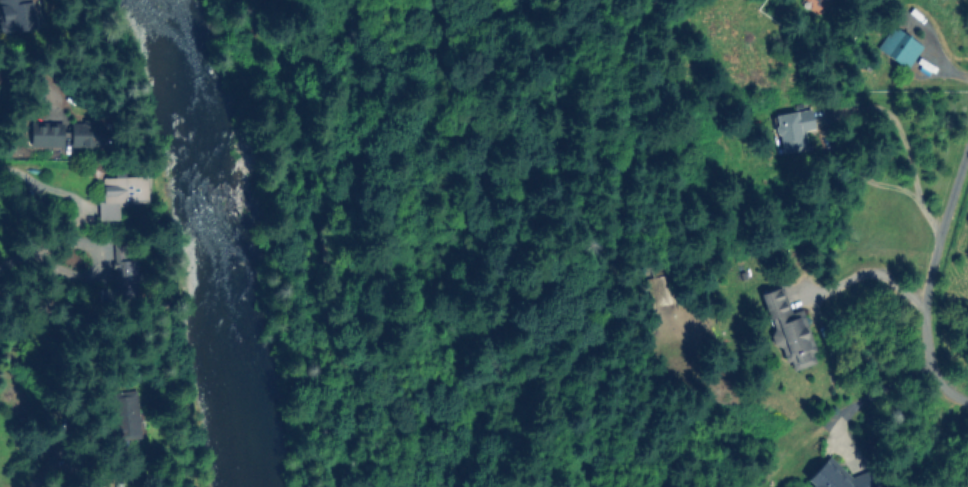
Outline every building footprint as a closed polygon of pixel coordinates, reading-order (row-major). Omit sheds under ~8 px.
[(36,0),(0,0),(0,32),(39,28),(36,0)] [(876,51),(908,68),(921,43),(889,26),(876,51)] [(773,115),(780,153),(803,149),(799,130),(826,125),(822,105),(773,115)] [(102,145),(102,120),(69,121),(70,146),(102,145)] [(61,147),(61,125),(29,125),(29,147),(61,147)] [(97,220),(118,219),(117,203),(146,202),(145,175),(123,176),(123,172),(112,173),(112,177),(101,178),(102,202),(97,202),(97,220)] [(136,292),(136,260),(117,260),(116,292),(136,292)] [(760,292),(784,372),(814,363),(811,352),(814,352),(801,308),(789,312),(781,286),(760,292)] [(115,394),(114,438),(139,439),(139,395),(115,394)] [(808,486),(851,486),(852,486),(824,459),(802,482),(808,486)]
